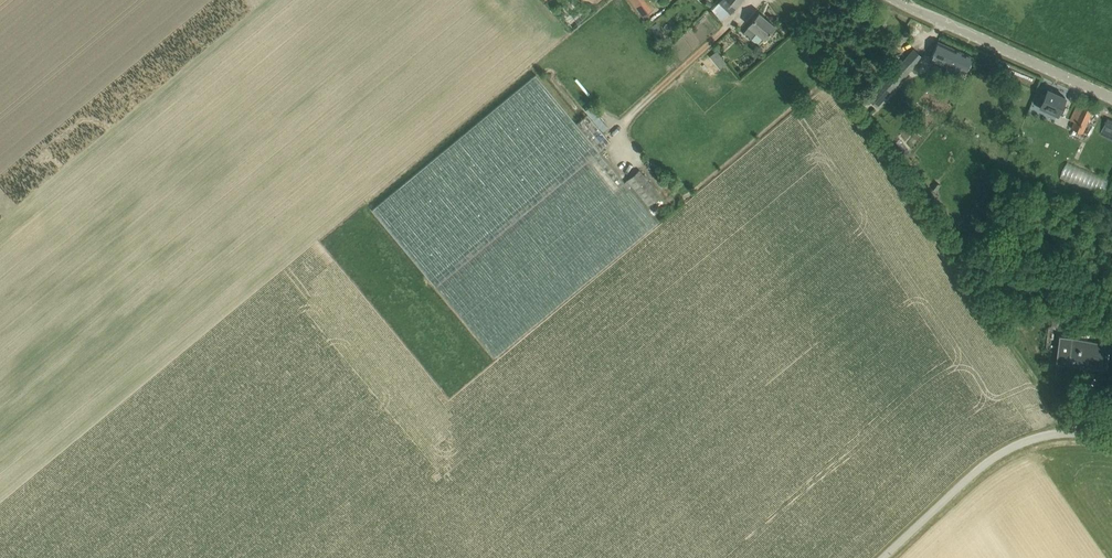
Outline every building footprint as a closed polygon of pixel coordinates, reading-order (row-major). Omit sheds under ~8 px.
[(642,16),(654,8),(648,0),(631,0),(642,16)] [(726,0),(722,0),(719,4),(731,14),(736,9),(726,0)] [(736,9),(744,0),(726,0),(736,9)] [(744,32),(751,38),(757,31),(765,38),(775,26),(759,13),(749,25),(750,25),(744,32)] [(656,22),(650,27),(657,36),(663,32),(656,22)] [(931,57),(965,73),(973,57),(938,41),(931,57)] [(711,56),(719,68),(727,62),(719,50),(711,56)] [(875,89),(885,97),(915,64),(905,55),(875,89)] [(374,211),(496,358),(660,223),(601,152),(612,143),(589,115),(577,124),(538,76),(374,211)] [(1040,92),(1035,104),(1039,106),(1038,107),(1058,116),(1067,97),(1047,88),(1045,94),(1040,92)] [(1071,128),(1082,133),(1093,110),(1077,103),(1070,120),(1074,122),(1071,128)] [(923,109),(917,115),(921,120),(927,114),(923,109)] [(1111,139),(1111,118),(1108,116),(1100,134),(1111,139)] [(640,170),(628,180),(632,185),(649,205),(661,195),(640,170)] [(1057,363),(1082,366),(1107,369),(1111,333),(1090,330),(1090,333),(1074,330),(1073,337),(1060,335),(1057,363)]
